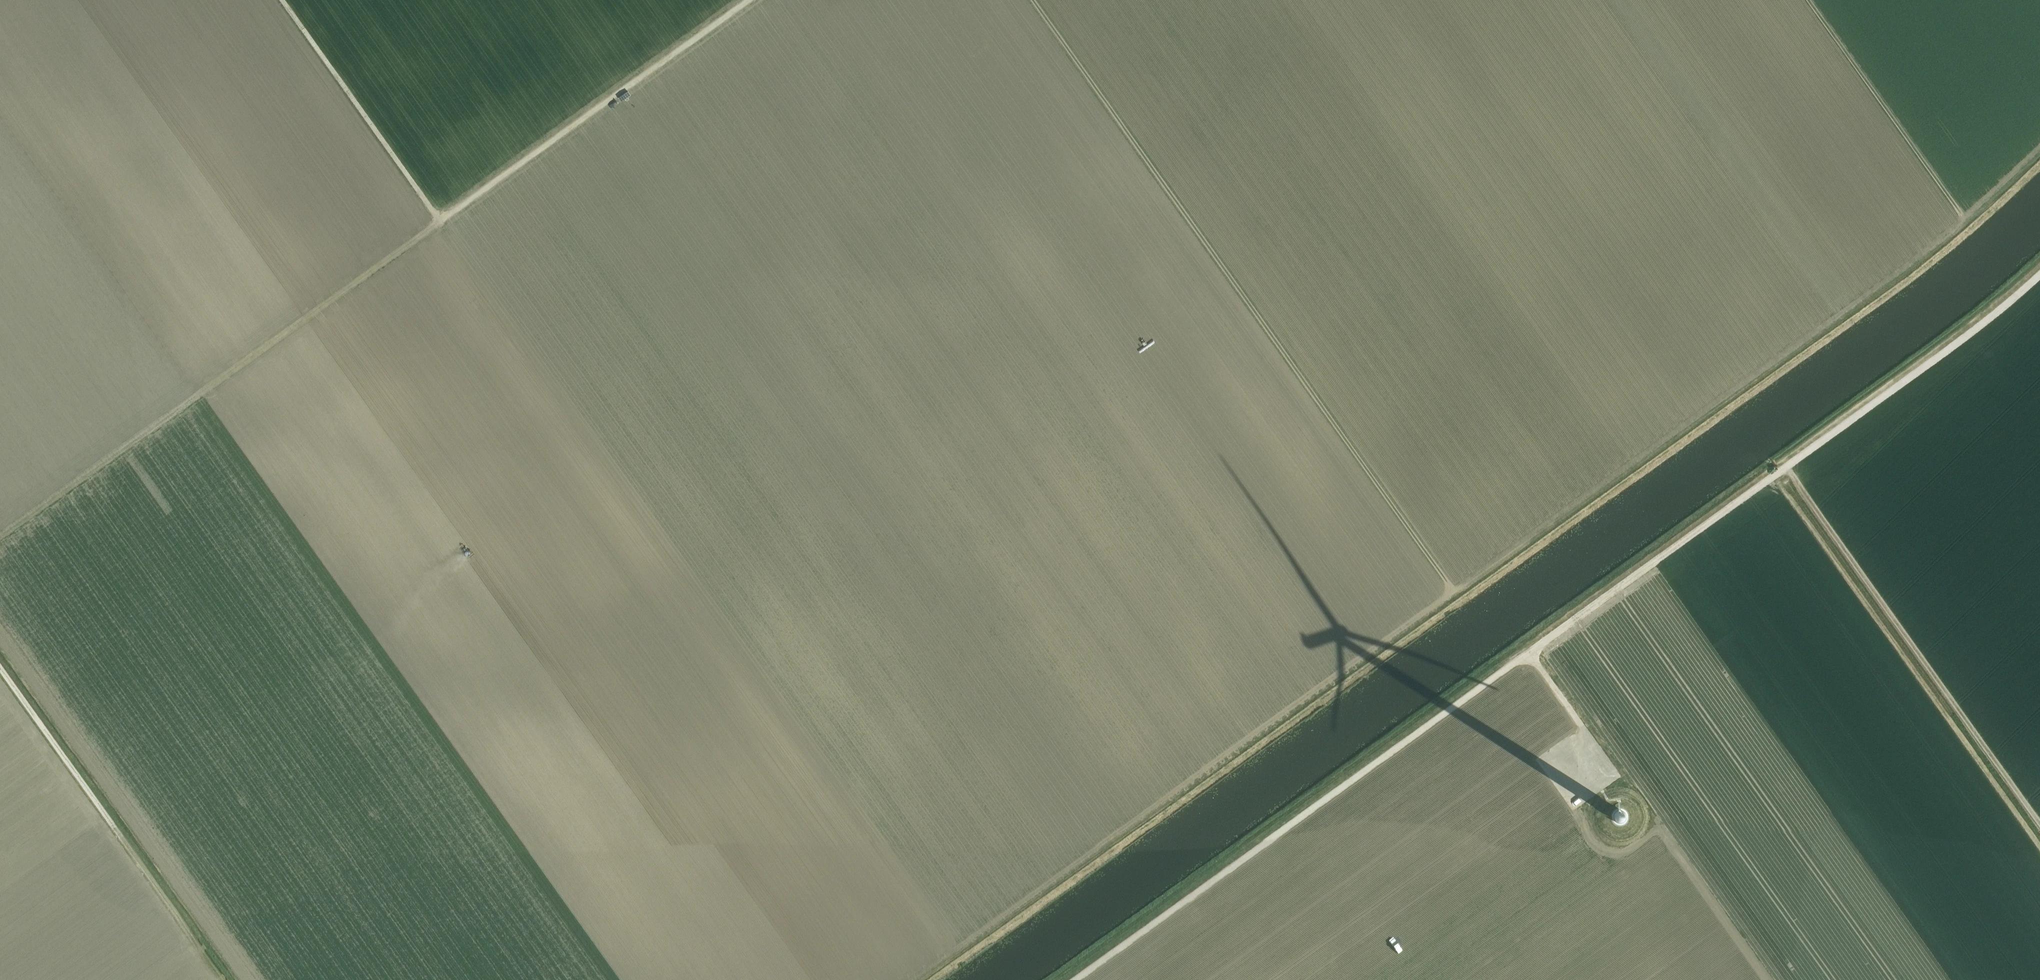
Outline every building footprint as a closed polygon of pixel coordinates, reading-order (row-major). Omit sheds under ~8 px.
[(1614,816),(1614,817),(1614,818),(1614,819),(1615,820),(1615,821),(1616,821),(1617,822),(1618,823),(1619,823),(1620,823),(1621,823),(1622,823),(1623,822),(1624,822),(1624,821),(1625,821),(1625,820),(1626,819),(1626,818),(1626,817),(1626,816),(1626,815),(1625,814),(1625,813),(1624,813),(1624,812),(1623,812),(1622,811),(1621,811),(1620,811),(1619,811),(1618,811),(1617,812),(1616,813),(1615,813),(1615,814),(1614,815),(1614,816)]
